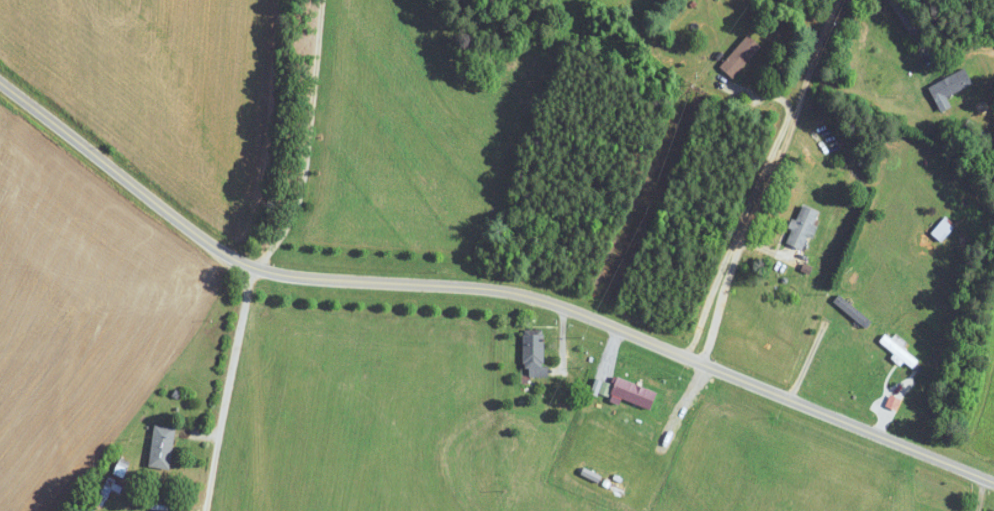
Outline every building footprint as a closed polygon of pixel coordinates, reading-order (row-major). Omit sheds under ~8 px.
[(720,66),(734,78),(762,46),(749,34),(720,66)] [(972,84),(964,68),(928,87),(936,103),(972,84)] [(788,242),(807,249),(821,211),(801,204),(788,242)] [(954,228),(943,219),(930,233),(941,242),(954,228)] [(866,328),(871,321),(839,295),(834,302),(866,328)] [(549,377),(549,366),(544,366),(544,334),(524,334),(524,377),(549,377)] [(919,362),(884,334),(878,341),(894,354),(893,355),(912,371),(919,362)] [(658,393),(618,375),(611,392),(651,409),(658,393)] [(678,407),(672,401),(665,409),(671,415),(678,407)] [(149,466),(170,469),(176,428),(155,425),(149,466)]
